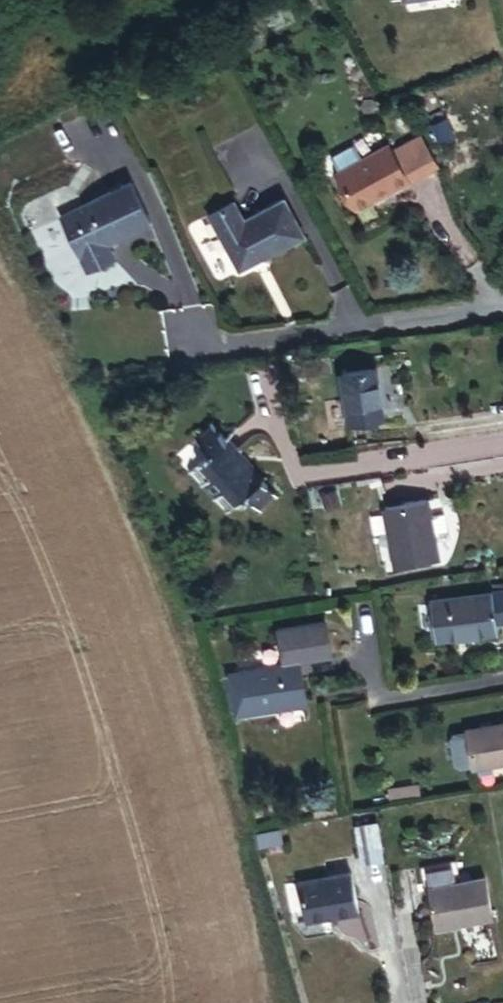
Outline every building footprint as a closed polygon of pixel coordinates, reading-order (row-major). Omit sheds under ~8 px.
[(411,18),(444,0),(401,0),(411,18)] [(437,134),(436,124),(428,125),(429,135),(437,134)] [(444,179),(425,145),(397,160),(416,195),(444,179)] [(397,160),(395,158),(342,187),(362,223),(388,208),(390,211),(417,197),(416,195),(397,160)] [(134,198),(65,232),(92,288),(118,275),(109,258),(114,255),(116,257),(153,239),(134,198)] [(309,252),(289,215),(248,237),(238,216),(214,229),(244,286),(261,278),(259,275),(264,272),(265,275),(309,252)] [(338,373),(313,375),(314,388),(339,386),(338,373)] [(403,437),(396,380),(357,385),(363,442),(403,437)] [(286,508),(219,437),(204,452),(218,467),(207,477),(221,492),(214,498),(226,511),(233,504),(245,517),(254,508),(269,523),(286,508)] [(221,492),(207,477),(200,484),(214,498),(221,492)] [(451,516),(449,502),(409,507),(416,564),(456,559),(454,543),(451,516)] [(233,504),(226,511),(238,524),(245,517),(233,504)] [(468,514),(451,516),(454,543),(471,541),(468,514)] [(430,609),(435,646),(497,638),(496,628),(502,627),(502,599),(430,609)] [(341,673),(335,638),(289,646),(294,680),(251,687),(258,733),(288,728),(287,722),(313,717),(307,678),(341,673)] [(258,733),(251,687),(239,689),(246,735),(258,733)] [(287,722),(288,728),(314,724),(313,717),(287,722)] [(464,771),(502,764),(502,720),(457,728),(464,771)] [(379,834),(358,840),(368,879),(389,873),(379,834)] [(338,894),(364,889),(361,874),(335,879),(338,894)] [(441,892),(449,937),(502,926),(502,908),(498,881),(441,892)] [(338,894),(310,899),(318,940),(372,930),(364,889),(338,894)]
